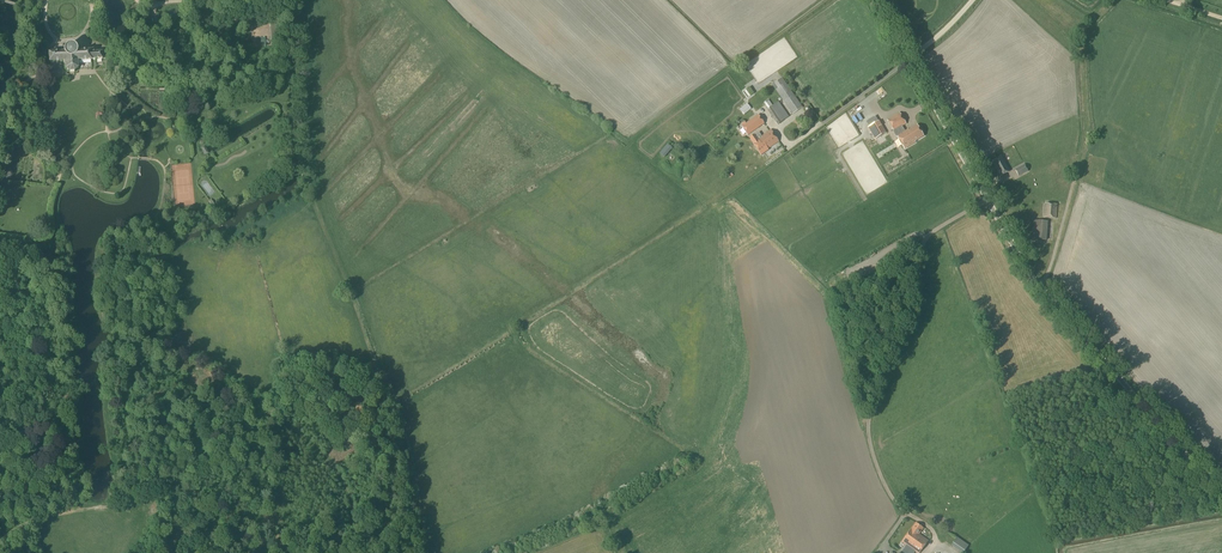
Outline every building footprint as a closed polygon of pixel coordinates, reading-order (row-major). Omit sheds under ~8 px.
[(77,51),(77,50),(76,48),(75,46),(73,45),(71,45),(69,45),(68,45),(66,46),(65,48),(64,49),(64,51),(64,52),(49,53),(49,62),(64,62),(65,69),(69,72),(74,72),(78,68),(78,61),(91,60),(102,59),(107,59),(107,52),(102,52),(93,52),(93,50),(91,50),(91,51),(77,51)] [(115,71),(123,70),(122,62),(114,62),(115,71)] [(803,108),(782,78),(772,85),(793,114),(803,108)] [(777,125),(789,117),(785,112),(778,102),(772,106),(768,100),(764,103),(768,109),(767,110),(777,125)] [(743,115),(751,109),(747,104),(739,110),(743,115)] [(895,131),(906,125),(899,113),(888,120),(895,131)] [(749,135),(764,124),(758,115),(742,126),(749,135)] [(874,125),(880,137),(887,134),(881,122),(874,125)] [(923,136),(917,126),(908,131),(908,130),(897,136),(905,149),(915,143),(915,142),(923,136)] [(779,142),(771,130),(759,138),(758,137),(760,135),(759,133),(754,135),(750,138),(755,146),(754,148),(756,150),(758,150),(761,155),(766,152),(766,151),(779,142)] [(665,158),(672,148),(667,144),(660,153),(665,158)] [(992,162),(1000,177),(1009,172),(1001,157),(992,162)] [(895,161),(902,167),(905,164),(898,158),(895,161)] [(1024,165),(1015,170),(1018,177),(1028,172),(1024,165)] [(1044,218),(1056,219),(1057,205),(1045,204),(1044,218)] [(1032,240),(1046,241),(1047,222),(1034,221),(1032,240)] [(908,249),(917,244),(913,239),(905,244),(908,249)] [(923,528),(916,523),(911,529),(902,542),(909,547),(909,546),(919,552),(920,552),(928,542),(918,535),(923,528)] [(969,546),(957,537),(951,546),(961,552),(964,552),(969,546)]
